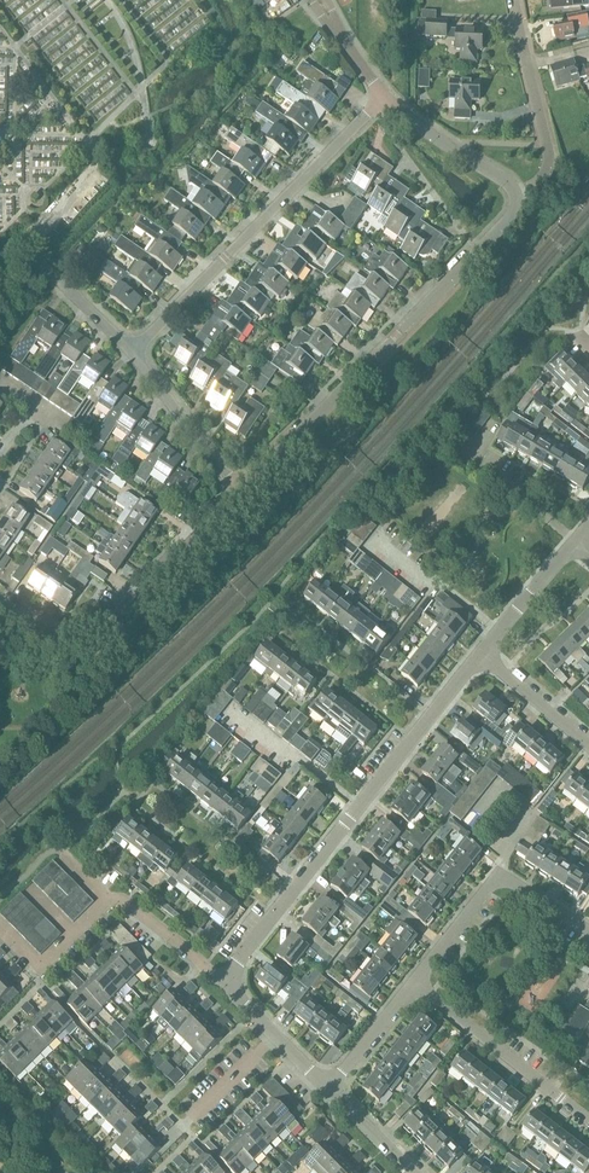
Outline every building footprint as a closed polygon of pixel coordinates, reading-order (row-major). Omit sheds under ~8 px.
[(23,24),(32,37),(52,23),(47,16),(61,6),(57,0),(23,24)] [(262,3),(260,0),(257,0),(252,3),(255,8),(262,3)] [(549,7),(552,7),(552,8),(564,7),(564,8),(579,7),(579,0),(549,0),(549,7)] [(262,3),(255,8),(257,12),(265,7),(262,3)] [(255,8),(251,11),(263,29),(267,26),(255,8)] [(437,20),(437,13),(423,12),(422,19),(437,20)] [(556,41),(581,36),(578,20),(561,24),(561,25),(553,27),(556,41)] [(481,52),(482,32),(457,31),(456,50),(461,50),(460,62),(476,63),(477,51),(481,52)] [(317,35),(311,40),(315,44),(321,38),(317,35)] [(311,51),(315,44),(311,42),(307,48),(311,51)] [(550,67),(557,88),(574,83),(577,89),(588,85),(588,78),(588,66),(586,67),(577,70),(574,60),(550,67)] [(318,107),(329,115),(338,101),(331,96),(338,86),(302,61),(295,72),(310,82),(301,95),(306,99),(318,107)] [(430,89),(430,71),(419,71),(419,89),(430,89)] [(479,101),(480,83),(451,81),(450,99),(456,100),(456,119),(470,119),(471,100),(479,101)] [(318,107),(306,99),(301,95),(282,82),(275,92),(295,106),(286,119),(298,128),(309,135),(318,121),(311,116),(318,107)] [(109,83),(97,83),(96,93),(91,93),(91,98),(99,99),(99,93),(109,93),(109,83)] [(241,93),(254,106),(264,96),(252,83),(241,93)] [(90,107),(98,119),(108,113),(100,101),(90,107)] [(298,128),(286,119),(262,103),(255,113),(275,127),(266,140),(288,156),(298,142),(292,137),(298,128)] [(337,113),(346,123),(354,116),(346,106),(337,113)] [(244,172),(256,180),(265,166),(258,161),(265,151),(237,132),(230,143),(242,151),(233,164),(244,172)] [(244,172),(233,164),(217,153),(210,163),(222,172),(213,185),(224,192),(224,193),(235,201),(245,187),(238,182),(244,172)] [(388,176),(389,176),(394,169),(372,153),(351,183),(366,193),(376,179),(383,184),(388,176)] [(224,192),(213,185),(197,173),(190,184),(202,192),(193,205),(204,213),(216,221),(225,207),(217,202),(224,193),(224,192)] [(410,191),(389,176),(388,176),(383,184),(368,205),(383,215),(393,201),(399,205),(404,198),(405,199),(410,191)] [(204,213),(193,205),(176,194),(169,204),(181,212),(172,226),(174,227),(168,235),(181,244),(187,236),(195,241),(204,227),(197,223),(204,213)] [(351,203),(363,212),(367,206),(355,198),(351,203)] [(426,214),(405,199),(404,198),(399,205),(384,227),(399,238),(409,223),(416,228),(421,221),(422,221),(426,214)] [(359,218),(363,212),(351,203),(347,209),(359,218)] [(154,206),(146,213),(154,222),(162,215),(154,206)] [(345,226),(338,222),(316,206),(302,228),(301,228),(316,238),(320,231),(335,241),(345,226)] [(354,224),(359,218),(347,209),(343,216),(354,224)] [(181,244),(168,235),(137,213),(133,219),(137,222),(132,229),(161,249),(154,259),(162,265),(161,265),(173,273),(182,259),(174,253),(181,244)] [(350,230),(354,224),(343,216),(338,222),(345,226),(350,230)] [(449,240),(422,221),(421,221),(416,228),(400,250),(415,260),(425,245),(439,255),(449,240)] [(301,228),(302,228),(297,225),(282,247),(297,257),(302,250),(317,260),(327,245),(316,238),(301,228)] [(162,265),(154,259),(121,236),(120,238),(116,235),(111,243),(114,246),(139,264),(130,277),(141,285),(152,293),(162,279),(155,274),(161,265),(162,265)] [(282,247),(279,244),(264,265),(278,275),(283,268),(298,279),(308,264),(297,257),(282,247)] [(388,247),(385,251),(389,254),(394,257),(395,258),(397,254),(388,247)] [(383,250),(378,256),(375,254),(365,269),(371,274),(393,289),(409,268),(383,250)] [(141,285),(130,277),(106,261),(99,271),(119,285),(109,298),(132,314),(142,300),(134,295),(141,285)] [(278,275),(264,265),(260,263),(244,284),(259,295),(260,294),(264,287),(278,298),(289,283),(278,275)] [(179,281),(193,276),(190,267),(176,271),(179,281)] [(328,267),(323,274),(327,277),(333,270),(328,267)] [(389,287),(371,274),(367,281),(356,273),(346,288),(353,293),(371,305),(375,308),(389,287)] [(259,295),(244,284),(241,282),(226,303),(241,313),(246,307),(260,317),(270,301),(260,294),(259,295)] [(353,293),(348,299),(337,292),(327,307),(334,312),(334,311),(353,324),(352,324),(356,327),(371,305),(353,293)] [(241,313),(226,303),(223,300),(207,323),(221,333),(222,333),(227,326),(242,336),(252,320),(241,313)] [(187,320),(195,311),(184,302),(176,312),(187,320)] [(338,346),(352,324),(353,324),(334,311),(334,312),(329,319),(319,312),(309,326),(315,331),(315,330),(334,343),(333,343),(338,346)] [(37,317),(10,357),(14,360),(20,364),(37,340),(50,349),(61,333),(66,326),(52,316),(48,323),(37,317)] [(194,372),(200,363),(221,333),(207,323),(207,322),(193,342),(186,337),(172,357),(194,372)] [(315,330),(315,331),(310,337),(300,330),(289,345),(297,350),(297,349),(315,362),(318,365),(333,343),(334,343),(315,330)] [(61,333),(33,373),(38,377),(44,381),(61,356),(74,365),(81,354),(90,342),(76,332),(71,340),(61,333)] [(297,349),(297,350),(292,356),(281,349),(271,364),(266,360),(262,366),(273,374),(278,368),(300,384),(315,362),(297,349)] [(8,356),(2,352),(0,355),(0,368),(8,356)] [(94,386),(99,378),(109,363),(95,353),(90,361),(81,354),(74,365),(57,389),(62,393),(67,397),(81,377),(94,386)] [(211,394),(217,386),(232,364),(217,354),(207,368),(200,363),(194,372),(189,379),(211,394)] [(10,357),(8,356),(0,368),(6,372),(14,360),(10,357)] [(565,384),(580,369),(568,358),(554,373),(560,379),(554,385),(559,390),(565,384)] [(12,376),(20,364),(14,360),(6,372),(12,376)] [(26,368),(21,365),(20,364),(12,376),(18,380),(26,368)] [(269,380),(273,374),(262,366),(257,373),(269,380)] [(24,385),(32,373),(26,368),(18,380),(24,385)] [(588,381),(588,378),(580,369),(565,384),(576,395),(588,381)] [(53,371),(47,380),(56,386),(61,377),(53,371)] [(38,377),(33,373),(32,373),(24,385),(30,389),(38,377)] [(265,387),(269,380),(257,373),(253,379),(265,387)] [(228,416),(234,408),(248,386),(233,376),(223,390),(217,386),(211,394),(206,401),(228,416)] [(44,381),(38,377),(30,389),(36,393),(44,381)] [(111,410),(122,395),(127,387),(113,378),(108,384),(99,378),(94,386),(80,405),(72,418),(71,419),(81,426),(99,401),(111,410)] [(262,392),(265,387),(253,379),(250,384),(262,392)] [(42,397),(50,385),(44,381),(36,393),(42,397)] [(534,397),(544,386),(539,381),(529,393),(534,397)] [(588,403),(588,381),(576,395),(587,405),(588,403)] [(48,401),(56,389),(50,385),(42,397),(48,401)] [(54,405),(62,393),(57,389),(56,389),(48,401),(54,405)] [(68,397),(67,397),(62,393),(54,405),(60,409),(68,397)] [(524,411),(533,398),(528,394),(518,407),(524,411)] [(129,434),(135,425),(145,411),(131,401),(122,395),(111,410),(92,438),(103,445),(116,425),(129,434)] [(66,413),(74,401),(68,397),(60,409),(66,413)] [(228,416),(223,422),(245,437),(265,408),(250,398),(240,412),(234,408),(228,416)] [(72,418),(80,405),(74,401),(66,413),(72,418)] [(556,420),(550,415),(552,412),(544,406),(532,425),(538,429),(544,417),(553,424),(556,420)] [(559,416),(563,411),(557,406),(552,412),(559,416)] [(472,413),(485,423),(489,417),(477,408),(472,413)] [(571,426),(575,420),(563,411),(559,416),(571,426)] [(481,428),(485,423),(472,413),(468,419),(481,428)] [(476,434),(481,428),(468,419),(464,425),(476,434)] [(564,434),(568,429),(556,420),(553,424),(552,425),(564,434)] [(583,435),(587,430),(575,420),(571,426),(583,435)] [(517,451),(527,434),(513,425),(506,421),(496,438),(502,443),(517,451)] [(135,425),(129,434),(121,446),(105,470),(115,477),(122,468),(135,448),(148,457),(153,448),(164,433),(150,424),(145,431),(135,425)] [(472,440),(476,434),(464,425),(459,430),(472,440)] [(576,443),(580,439),(568,429),(564,434),(576,443)] [(467,445),(472,440),(459,430),(455,436),(467,445)] [(530,459),(540,441),(527,434),(517,451),(530,459)] [(463,451),(467,445),(455,436),(450,442),(463,451)] [(93,439),(85,450),(95,457),(103,446),(93,439)] [(588,452),(588,446),(580,439),(576,443),(588,453),(588,452)] [(543,467),(553,449),(540,441),(530,459),(543,467)] [(43,454),(60,466),(69,454),(52,442),(43,454)] [(458,457),(463,451),(450,442),(446,448),(458,457)] [(166,480),(172,472),(182,457),(168,448),(163,455),(153,448),(148,457),(134,476),(145,484),(153,471),(166,480)] [(556,475),(566,457),(553,449),(543,467),(556,475)] [(58,470),(60,466),(43,454),(35,466),(52,478),(56,481),(62,473),(58,470)] [(99,466),(99,465),(85,456),(81,462),(95,471),(99,466)] [(569,483),(580,465),(566,457),(556,475),(569,483)] [(512,475),(521,478),(525,467),(515,464),(512,475)] [(569,483),(582,490),(588,478),(588,471),(580,465),(569,483)] [(44,490),(52,478),(35,466),(27,478),(44,490)] [(115,477),(105,470),(99,466),(95,471),(91,478),(96,482),(100,475),(111,483),(115,477)] [(172,472),(166,480),(153,500),(163,507),(172,495),(184,504),(200,481),(186,471),(181,478),(172,472)] [(35,502),(44,490),(27,478),(19,490),(35,502)] [(70,490),(75,493),(83,482),(78,478),(70,490)] [(79,496),(84,499),(92,487),(87,484),(82,492),(79,496)] [(66,506),(75,493),(70,490),(62,502),(66,506)] [(139,502),(128,495),(124,495),(120,497),(116,503),(131,513),(148,525),(156,514),(139,502)] [(75,512),(84,499),(79,496),(70,508),(75,512)] [(56,499),(46,516),(55,522),(66,506),(56,499)] [(3,518),(20,530),(28,518),(11,506),(3,518)] [(83,516),(75,512),(70,508),(65,516),(70,519),(77,524),(83,516)] [(140,537),(148,525),(131,513),(122,526),(140,537)] [(48,533),(52,527),(37,517),(33,523),(48,533)] [(20,530),(3,518),(0,522),(0,534),(12,542),(20,530)] [(360,524),(371,533),(376,527),(364,518),(360,524)] [(366,539),(371,533),(360,524),(355,530),(366,539)] [(131,549),(140,537),(122,526),(114,538),(131,549)] [(65,530),(61,536),(68,541),(72,536),(65,530)] [(362,544),(366,539),(355,530),(350,535),(362,544)] [(44,531),(37,542),(41,544),(48,533),(44,531)] [(12,542),(0,534),(0,552),(4,554),(12,542)] [(357,550),(362,544),(350,535),(346,541),(357,550)] [(338,537),(334,542),(335,543),(339,546),(345,539),(341,536),(338,537)] [(46,557),(57,542),(51,537),(40,553),(46,557)] [(123,561),(131,549),(114,538),(110,544),(104,539),(100,545),(123,561)] [(32,556),(40,545),(41,544),(36,541),(27,553),(32,556)] [(353,555),(357,550),(346,541),(342,546),(353,555)] [(89,563),(93,557),(71,542),(67,548),(89,563)] [(115,574),(123,561),(100,545),(95,552),(101,557),(98,562),(115,574)] [(354,566),(363,555),(358,551),(349,562),(354,566)] [(363,555),(354,566),(360,571),(369,559),(363,555)] [(22,567),(27,570),(33,562),(28,559),(22,567)] [(78,566),(90,574),(96,578),(99,572),(81,560),(78,566)] [(375,583),(384,572),(372,562),(363,573),(375,583)] [(27,570),(22,567),(20,565),(12,578),(19,583),(27,570)] [(86,579),(90,574),(78,566),(69,578),(75,582),(80,575),(86,579)] [(39,594),(51,576),(38,568),(26,585),(39,594)] [(408,580),(412,573),(405,569),(401,576),(408,580)] [(384,572),(375,583),(380,587),(389,576),(384,572)] [(52,603),(64,585),(51,576),(39,594),(52,603)] [(105,584),(119,590),(121,584),(107,578),(105,584)] [(317,608),(330,591),(317,581),(304,598),(317,608)] [(64,585),(52,603),(65,611),(77,593),(64,585)] [(328,617),(341,601),(349,591),(344,586),(336,596),(330,591),(317,608),(328,617)] [(400,602),(409,591),(403,586),(394,597),(400,602)] [(409,591),(400,602),(405,606),(414,595),(409,591)] [(418,609),(422,613),(422,612),(425,614),(434,601),(428,597),(418,609)] [(340,627),(353,610),(341,601),(328,617),(340,627)] [(439,626),(456,639),(471,619),(449,601),(441,612),(447,616),(439,626)] [(413,625),(422,613),(418,609),(408,621),(413,625)] [(352,636),(365,619),(353,610),(340,627),(352,636)] [(583,616),(571,627),(586,642),(588,639),(588,623),(583,616)] [(364,646),(378,629),(365,619),(352,636),(364,646)] [(403,636),(413,625),(408,621),(399,633),(400,634),(403,636)] [(446,651),(456,639),(439,626),(430,638),(446,651)] [(579,649),(586,642),(571,627),(561,638),(582,659),(586,656),(579,649)] [(376,655),(395,631),(391,628),(383,634),(378,629),(363,648),(370,654),(372,652),(376,655)] [(395,649),(404,637),(400,634),(391,646),(395,649)] [(437,663),(446,651),(430,638),(420,650),(437,663)] [(578,664),(582,659),(561,638),(551,648),(565,663),(571,657),(578,664)] [(267,669),(280,653),(267,643),(255,659),(267,669)] [(389,662),(397,652),(389,646),(381,657),(389,662)] [(558,670),(565,663),(551,648),(538,660),(560,682),(564,677),(558,670)] [(427,675),(437,663),(420,650),(411,662),(427,675)] [(279,679),(292,663),(280,653),(267,669),(279,679)] [(417,687),(427,675),(411,662),(401,674),(417,687)] [(291,688),(304,672),(292,663),(279,679),(291,688)] [(238,682),(248,670),(242,665),(232,678),(238,682)] [(294,696),(297,693),(304,698),(316,682),(304,672),(291,688),(288,692),(294,696)] [(571,690),(580,680),(575,675),(566,685),(571,690)] [(251,713),(266,694),(260,689),(245,708),(251,713)] [(216,696),(228,705),(232,699),(230,697),(224,692),(221,690),(216,696)] [(573,694),(578,700),(582,695),(577,690),(573,694)] [(324,721),(340,701),(328,691),(318,704),(314,701),(308,709),(324,721)] [(492,725),(505,710),(486,694),(473,710),(492,725)] [(224,710),(228,705),(216,696),(212,702),(224,710)] [(275,707),(277,704),(268,696),(261,705),(274,714),(278,709),(275,707)] [(345,705),(340,701),(324,721),(324,722),(336,732),(352,710),(354,708),(347,702),(345,705)] [(219,716),(224,710),(212,702),(207,707),(219,716)] [(214,722),(219,716),(207,707),(202,713),(214,722)] [(279,709),(268,723),(276,729),(284,719),(292,725),(301,714),(295,709),(291,713),(290,712),(287,716),(279,709)] [(348,739),(364,720),(352,710),(337,731),(348,739)] [(309,720),(301,714),(282,738),(290,744),(309,720)] [(484,718),(480,723),(488,729),(491,724),(484,718)] [(364,720),(348,739),(339,751),(346,757),(358,741),(364,745),(376,729),(364,720)] [(482,735),(481,734),(464,720),(452,735),(468,748),(475,738),(480,742),(485,736),(496,746),(501,740),(494,735),(487,729),(482,735)] [(213,739),(222,728),(216,724),(208,735),(213,739)] [(506,741),(515,729),(510,725),(503,734),(498,729),(494,735),(501,740),(504,743),(506,741)] [(526,755),(541,737),(528,727),(522,735),(515,729),(506,741),(513,746),(514,744),(526,755)] [(222,728),(213,739),(222,747),(231,735),(222,728)] [(538,764),(553,747),(541,737),(526,755),(538,764)] [(311,763),(319,753),(320,751),(308,742),(299,753),(311,763)] [(237,758),(245,747),(240,743),(232,754),(237,758)] [(451,765),(457,758),(451,753),(443,746),(432,760),(456,779),(461,773),(451,765)] [(245,747),(237,758),(242,762),(251,751),(245,747)] [(553,747),(538,764),(550,774),(564,757),(553,747)] [(325,769),(331,761),(331,756),(323,751),(315,762),(325,769)] [(349,770),(353,765),(338,753),(334,758),(349,770)] [(178,783),(191,767),(198,758),(192,754),(185,763),(174,754),(161,770),(178,783)] [(467,757),(463,762),(477,773),(481,768),(479,767),(467,757)] [(260,777),(269,766),(261,759),(252,770),(260,777)] [(451,784),(455,779),(432,760),(422,773),(437,784),(442,777),(451,784)] [(280,786),(284,789),(301,768),(296,764),(285,778),(280,785),(280,786)] [(502,780),(511,769),(507,765),(497,776),(502,780)] [(269,766),(260,777),(273,787),(282,776),(274,770),(269,766)] [(190,793),(203,777),(191,767),(178,783),(190,793)] [(481,773),(492,781),(496,776),(485,767),(481,773)] [(507,785),(517,773),(511,769),(502,780),(507,785)] [(487,787),(492,781),(481,773),(476,778),(487,787)] [(513,790),(523,778),(517,773),(507,785),(513,790)] [(588,785),(588,782),(578,773),(564,792),(577,802),(588,785)] [(201,802),(214,786),(203,777),(190,793),(201,802)] [(483,793),(487,787),(476,778),(472,784),(483,793)] [(519,794),(528,783),(523,778),(513,790),(519,794)] [(528,783),(519,794),(530,804),(540,793),(528,783)] [(478,798),(483,793),(472,784),(467,790),(478,798)] [(426,808),(432,800),(425,795),(413,785),(402,798),(419,811),(421,809),(423,806),(426,808)] [(588,810),(588,785),(577,802),(588,811),(588,810)] [(213,812),(226,796),(214,786),(201,802),(213,812)] [(275,801),(284,789),(280,786),(271,797),(275,801)] [(301,802),(317,815),(327,803),(326,802),(331,795),(322,787),(316,794),(310,790),(301,802)] [(451,806),(456,799),(442,787),(436,793),(451,806)] [(474,804),(478,798),(467,790),(463,795),(474,804)] [(543,815),(558,796),(553,791),(537,811),(543,815)] [(225,821),(238,805),(244,798),(239,794),(233,801),(226,796),(213,812),(225,821)] [(469,810),(474,804),(463,795),(458,801),(469,810)] [(265,812),(275,801),(271,797),(270,797),(261,809),(265,812)] [(440,797),(436,803),(444,810),(441,814),(445,818),(449,813),(453,808),(451,806),(440,797)] [(409,824),(419,811),(402,798),(392,810),(409,824)] [(465,815),(469,810),(458,801),(454,807),(465,815)] [(307,827),(317,815),(301,802),(291,814),(307,827)] [(238,805),(225,821),(237,831),(250,815),(238,805)] [(460,821),(465,815),(454,807),(453,808),(449,813),(460,821)] [(256,824),(265,812),(261,809),(252,821),(256,824)] [(298,838),(307,827),(291,814),(282,825),(298,838)] [(533,823),(545,831),(549,825),(536,817),(533,823)] [(119,844),(122,840),(128,845),(141,829),(128,819),(113,838),(119,844)] [(457,834),(462,828),(450,819),(446,825),(457,834)] [(298,838),(282,825),(275,820),(271,826),(277,831),(272,837),(289,850),(298,838)] [(246,836),(256,824),(252,821),(242,833),(246,836)] [(371,835),(389,849),(400,835),(382,822),(379,826),(377,826),(373,831),(373,834),(372,835),(371,835)] [(541,837),(545,831),(533,823),(529,829),(541,837)] [(572,832),(574,828),(566,824),(564,827),(572,832)] [(405,831),(423,845),(432,834),(427,831),(423,836),(409,825),(405,831)] [(579,837),(581,833),(574,828),(572,832),(579,837)] [(140,854),(153,838),(141,829),(128,845),(140,854)] [(538,843),(541,837),(529,829),(525,835),(538,843)] [(442,830),(436,837),(443,842),(448,835),(442,830)] [(415,856),(423,845),(405,831),(401,836),(415,847),(410,852),(415,856)] [(379,862),(389,849),(371,835),(370,835),(366,840),(366,842),(362,848),(379,862)] [(525,835),(515,851),(526,858),(523,862),(533,868),(534,867),(539,870),(550,854),(536,845),(538,843),(525,835)] [(278,863),(289,850),(272,837),(262,850),(278,863)] [(152,864),(165,848),(153,838),(140,854),(152,864)] [(455,852),(472,865),(482,853),(465,840),(455,852)] [(588,849),(576,841),(573,846),(586,854),(588,849)] [(427,849),(431,852),(437,845),(432,842),(427,849)] [(166,883),(177,870),(170,865),(177,857),(165,848),(152,864),(170,878),(166,883)] [(426,859),(431,852),(427,849),(421,855),(426,859)] [(462,877),(472,865),(455,852),(446,864),(462,877)] [(104,863),(107,859),(100,854),(97,858),(104,863)] [(550,881),(563,862),(550,854),(539,870),(538,873),(550,881)] [(342,873),(365,892),(370,885),(364,879),(369,873),(353,860),(342,873)] [(58,867),(53,862),(42,872),(48,877),(58,867)] [(564,890),(576,870),(563,862),(550,881),(564,890)] [(374,868),(393,884),(403,872),(396,867),(392,873),(379,863),(374,868)] [(453,889),(462,877),(446,864),(437,876),(453,889)] [(580,864),(576,870),(564,890),(576,898),(581,891),(587,895),(588,892),(588,871),(580,864)] [(189,892),(201,876),(189,866),(182,874),(177,870),(166,883),(173,889),(177,883),(189,892)] [(408,873),(412,876),(418,870),(413,866),(408,873)] [(53,882),(63,872),(58,867),(48,877),(53,882)] [(122,877),(125,873),(121,869),(118,867),(115,872),(122,877)] [(385,894),(393,884),(374,868),(370,874),(385,885),(381,890),(385,894)] [(48,877),(42,872),(32,882),(38,888),(48,877)] [(58,887),(68,877),(63,872),(53,882),(58,887)] [(125,873),(122,877),(128,882),(132,878),(125,873)] [(360,898),(365,892),(342,873),(331,886),(348,900),(353,893),(360,898)] [(407,882),(412,876),(408,873),(403,879),(407,882)] [(200,902),(213,886),(201,876),(189,892),(200,902)] [(427,888),(443,901),(453,889),(437,876),(427,888)] [(53,882),(48,877),(38,888),(42,893),(53,882)] [(73,882),(68,877),(58,887),(63,892),(73,882)] [(48,898),(58,887),(53,882),(42,893),(48,898)] [(78,887),(73,882),(63,892),(68,898),(78,887)] [(397,895),(406,900),(411,892),(396,883),(388,897),(394,900),(397,895)] [(212,911),(225,895),(213,886),(200,902),(212,911)] [(63,892),(58,887),(48,898),(52,903),(63,892)] [(83,893),(78,887),(68,898),(73,903),(83,893)] [(440,905),(443,901),(427,888),(418,900),(434,913),(440,905)] [(145,894),(153,900),(158,893),(152,889),(150,891),(149,890),(145,894)] [(68,898),(63,892),(52,903),(58,908),(68,898)] [(78,908),(88,898),(83,893),(73,903),(78,908)] [(15,910),(25,899),(20,894),(10,904),(15,910)] [(225,895),(212,911),(224,921),(237,905),(225,895)] [(384,903),(396,912),(401,907),(389,897),(384,903)] [(73,903),(68,898),(58,908),(63,913),(73,903)] [(93,902),(88,898),(78,908),(83,913),(93,902)] [(20,915),(30,904),(25,899),(15,910),(16,911),(20,915)] [(312,911),(327,923),(335,930),(340,923),(332,917),(337,911),(321,899),(312,911)] [(343,905),(363,921),(368,916),(347,899),(343,905)] [(434,913),(418,900),(408,913),(412,916),(408,920),(420,930),(434,913)] [(164,911),(167,907),(160,901),(157,906),(164,911)] [(78,908),(73,903),(63,913),(68,918),(78,908)] [(392,917),(396,912),(384,903),(380,908),(392,917)] [(15,910),(10,904),(0,914),(0,915),(5,920),(15,910)] [(25,920),(36,910),(30,904),(20,915),(25,920)] [(355,932),(363,921),(343,905),(338,910),(355,923),(350,928),(355,932)] [(83,913),(78,908),(68,918),(73,923),(83,913)] [(10,925),(20,915),(16,911),(15,910),(5,920),(10,925)] [(30,925),(41,915),(36,910),(25,920),(30,925)] [(318,935),(327,923),(312,911),(302,923),(318,935)] [(15,930),(25,920),(20,915),(10,925),(15,930)] [(35,930),(46,920),(41,915),(30,925),(35,930)] [(185,920),(178,915),(175,919),(182,925),(185,920)] [(20,935),(30,925),(25,920),(15,930),(20,935)] [(40,935),(51,925),(46,920),(35,930),(40,935)] [(188,930),(192,926),(185,920),(182,925),(188,930)] [(369,931),(374,924),(370,921),(365,927),(369,931)] [(25,940),(35,930),(30,925),(20,935),(25,940)] [(45,941),(56,930),(51,925),(40,935),(42,937),(45,941)] [(115,941),(125,931),(120,925),(110,936),(115,941)] [(391,938),(407,951),(417,938),(401,925),(391,938)] [(30,945),(40,935),(35,930),(25,940),(30,945)] [(45,941),(50,946),(61,935),(56,930),(45,941)] [(211,947),(215,941),(201,930),(197,936),(211,947)] [(120,946),(130,936),(125,931),(115,941),(120,946)] [(35,951),(45,941),(42,937),(40,935),(30,945),(35,951)] [(292,968),(308,948),(292,935),(276,955),(292,968)] [(125,951),(135,941),(130,936),(120,946),(122,948),(125,951)] [(355,948),(361,941),(357,938),(351,945),(355,948)] [(398,963),(407,951),(391,938),(381,950),(398,963)] [(40,956),(50,946),(45,941),(35,951),(40,956)] [(102,951),(108,944),(105,941),(98,947),(102,951)] [(130,956),(140,946),(135,941),(125,951),(130,956)] [(318,948),(333,959),(343,947),(339,944),(334,949),(324,941),(318,948)] [(108,944),(102,951),(105,954),(111,948),(108,944)] [(350,956),(355,948),(351,945),(345,952),(350,956)] [(135,961),(146,951),(140,946),(130,956),(135,961)] [(333,959),(318,948),(318,947),(314,953),(325,961),(321,967),(325,970),(333,959)] [(130,956),(125,951),(122,948),(114,956),(135,977),(143,969),(141,967),(135,961),(130,956)] [(389,975),(398,963),(381,950),(372,962),(389,975)] [(135,961),(141,967),(151,956),(146,951),(135,961)] [(127,985),(135,977),(114,956),(106,964),(127,985)] [(86,967),(92,960),(89,957),(83,963),(86,967)] [(341,957),(338,962),(342,965),(346,961),(341,957)] [(92,960),(86,967),(89,970),(96,963),(92,960)] [(385,979),(389,975),(372,962),(363,974),(379,987),(385,979)] [(11,968),(18,974),(21,971),(15,964),(11,968)] [(119,993),(127,985),(106,964),(98,972),(119,993)] [(275,995),(286,982),(267,967),(257,980),(275,995)] [(539,986),(553,991),(559,972),(545,967),(539,986)] [(14,978),(18,974),(11,968),(8,971),(14,978)] [(339,984),(343,978),(332,969),(327,975),(339,984)] [(70,983),(77,976),(73,972),(66,979),(70,983)] [(119,993),(98,972),(94,975),(90,980),(111,1001),(119,993)] [(369,999),(379,987),(363,974),(353,986),(369,999)] [(77,983),(80,979),(77,976),(70,983),(78,991),(74,996),(95,1017),(103,1009),(77,983)] [(322,985),(326,980),(320,976),(311,987),(317,991),(322,985)] [(0,986),(0,1003),(3,1000),(7,1004),(17,994),(13,990),(15,988),(6,979),(0,986)] [(111,1001),(90,980),(85,985),(80,979),(77,983),(103,1009),(111,1001)] [(290,1014),(308,991),(295,980),(290,986),(296,991),(283,1008),(290,1014)] [(326,980),(322,985),(330,992),(334,986),(326,980)] [(187,987),(193,993),(197,990),(190,983),(187,987)] [(190,997),(193,993),(187,987),(184,990),(179,995),(174,990),(153,1011),(161,1019),(187,993),(190,997)] [(60,999),(64,995),(57,988),(53,992),(60,999)] [(44,1000),(47,997),(40,990),(37,993),(44,1000)] [(185,1002),(190,997),(187,993),(161,1019),(157,1024),(165,1032),(169,1028),(190,1007),(185,1002)] [(347,1003),(350,999),(344,994),(341,998),(347,1003)] [(86,1025),(95,1017),(74,996),(65,1004),(86,1025)] [(297,1009),(299,1012),(296,1017),(309,1027),(322,1011),(306,998),(297,1009)] [(203,1003),(209,1009),(213,1006),(207,999),(203,1003)] [(350,999),(347,1003),(346,1005),(358,1014),(362,1009),(350,999)] [(44,1010),(65,1031),(73,1023),(52,1002),(44,1010)] [(584,1010),(578,1006),(558,1038),(574,1048),(577,1045),(586,1051),(579,1062),(588,1068),(588,1002),(584,1010)] [(24,1013),(30,1006),(27,1003),(21,1009),(24,1013)] [(206,1013),(209,1009),(203,1003),(200,1006),(206,1013)] [(30,1006),(24,1013),(27,1016),(34,1010),(30,1006)] [(393,1014),(400,1025),(412,1017),(405,1006),(393,1014)] [(141,1007),(137,1011),(141,1015),(142,1016),(146,1012),(141,1007)] [(177,1036),(198,1015),(190,1007),(169,1028),(177,1036)] [(128,1017),(128,1018),(133,1023),(141,1015),(137,1011),(135,1009),(128,1017)] [(57,1039),(65,1031),(44,1010),(36,1018),(57,1039)] [(321,1037),(334,1020),(322,1011),(309,1027),(316,1033),(321,1037)] [(333,1046),(346,1030),(349,1026),(342,1021),(346,1016),(341,1012),(321,1037),(328,1043),(333,1046)] [(185,1043),(206,1023),(198,1015),(177,1036),(185,1043)] [(219,1019),(226,1025),(229,1022),(223,1016),(219,1019)] [(409,1028),(426,1042),(436,1029),(419,1016),(409,1028)] [(49,1047),(57,1039),(36,1018),(28,1026),(49,1047)] [(125,1031),(127,1029),(133,1023),(128,1018),(120,1026),(125,1031)] [(8,1028),(14,1022),(11,1019),(4,1025),(8,1028)] [(222,1029),(226,1025),(219,1019),(216,1022),(222,1029)] [(14,1022),(8,1028),(11,1032),(18,1025),(14,1022)] [(193,1052),(214,1031),(206,1023),(185,1043),(193,1052)] [(41,1055),(49,1047),(28,1026),(20,1034),(41,1055)] [(417,1054),(426,1042),(409,1028),(400,1040),(417,1054)] [(129,1030),(126,1033),(124,1034),(126,1037),(135,1045),(136,1045),(140,1041),(129,1030)] [(214,1031),(193,1052),(189,1056),(197,1064),(222,1039),(214,1031)] [(33,1063),(41,1055),(20,1034),(12,1042),(33,1063)] [(407,1066),(417,1054),(400,1040),(394,1048),(391,1053),(407,1066)] [(12,1042),(7,1046),(2,1041),(0,1043),(0,1046),(4,1050),(25,1071),(33,1063),(12,1042)] [(140,1041),(136,1045),(143,1053),(147,1049),(140,1041)] [(446,1057),(455,1045),(450,1041),(440,1053),(446,1057)] [(25,1071),(4,1050),(0,1053),(0,1063),(16,1080),(25,1071)] [(84,1059),(89,1054),(85,1050),(80,1055),(84,1059)] [(100,1057),(106,1064),(110,1060),(103,1053),(100,1057)] [(398,1078),(407,1066),(391,1053),(382,1063),(381,1065),(398,1078)] [(463,1079),(477,1062),(468,1056),(464,1053),(451,1069),(463,1079)] [(432,1065),(436,1069),(442,1062),(437,1059),(432,1065)] [(74,1090),(95,1069),(87,1060),(65,1081),(74,1090)] [(476,1088),(488,1072),(481,1066),(477,1062),(463,1079),(476,1088)] [(388,1090),(398,1078),(381,1065),(376,1072),(372,1077),(388,1090)] [(432,1075),(436,1069),(432,1065),(427,1071),(432,1075)] [(82,1099),(104,1077),(95,1069),(74,1090),(82,1099)] [(116,1073),(122,1080),(126,1076),(119,1070),(116,1073)] [(436,1088),(446,1076),(440,1071),(431,1084),(436,1088)] [(488,1098),(500,1081),(493,1076),(488,1072),(476,1088),(488,1098)] [(172,1073),(168,1077),(175,1085),(180,1081),(172,1073)] [(90,1106),(111,1085),(104,1077),(82,1099),(90,1106)] [(378,1102),(388,1090),(372,1077),(366,1084),(362,1090),(378,1102)] [(267,1094),(277,1084),(272,1079),(262,1089),(267,1094)] [(500,1107),(512,1091),(505,1085),(500,1081),(488,1098),(500,1107)] [(413,1089),(417,1093),(422,1087),(418,1083),(413,1089)] [(272,1099),(282,1089),(277,1084),(267,1094),(272,1099)] [(98,1114),(119,1093),(111,1085),(90,1106),(98,1114)] [(132,1090),(138,1096),(141,1093),(135,1086),(132,1090)] [(277,1104),(287,1094),(282,1089),(272,1099),(274,1100),(277,1104)] [(412,1100),(417,1093),(413,1089),(407,1096),(412,1100)] [(425,1104),(435,1094),(428,1089),(419,1098),(425,1104)] [(124,1098),(127,1101),(132,1096),(135,1099),(138,1096),(132,1090),(124,1098)] [(187,1091),(182,1098),(191,1104),(196,1098),(187,1091)] [(512,1091),(500,1107),(512,1117),(525,1101),(512,1091)] [(127,1101),(124,1098),(119,1093),(98,1114),(106,1122),(127,1101)] [(254,1103),(260,1097),(256,1094),(250,1100),(254,1103)] [(282,1109),(292,1099),(287,1094),(277,1104),(282,1109)] [(460,1108),(464,1104),(452,1094),(448,1098),(460,1108)] [(260,1097),(254,1103),(257,1107),(263,1101),(260,1097)] [(287,1114),(297,1104),(292,1099),(282,1109),(287,1114)] [(282,1109),(277,1104),(274,1100),(265,1109),(286,1130),(295,1121),(292,1119),(287,1114),(282,1109)] [(114,1130),(135,1109),(127,1101),(106,1122),(114,1130)] [(148,1105),(154,1112),(158,1109),(151,1102),(148,1105)] [(400,1118),(410,1108),(406,1103),(396,1114),(400,1118)] [(287,1114),(292,1119),(302,1109),(297,1104),(287,1114)] [(151,1116),(154,1112),(148,1105),(144,1109),(151,1116)] [(51,1114),(59,1122),(65,1115),(58,1107),(51,1114)] [(455,1117),(459,1113),(452,1108),(449,1112),(455,1117)] [(468,1108),(465,1112),(472,1118),(475,1114),(468,1108)] [(121,1138),(136,1124),(143,1117),(135,1109),(114,1130),(121,1138)] [(237,1119),(244,1113),(241,1109),(234,1116),(237,1119)] [(278,1138),(286,1130),(265,1109),(257,1117),(278,1138)] [(415,1136),(429,1121),(418,1110),(404,1124),(415,1136)] [(535,1138),(547,1121),(534,1111),(522,1128),(535,1138)] [(244,1120),(247,1116),(244,1113),(237,1119),(241,1123),(246,1128),(241,1133),(262,1154),(270,1146),(244,1120)] [(459,1113),(455,1117),(462,1123),(465,1119),(459,1113)] [(483,1128),(486,1124),(475,1114),(472,1118),(483,1128)] [(65,1115),(59,1122),(67,1130),(74,1123),(65,1115)] [(278,1138),(257,1117),(253,1121),(247,1116),(244,1120),(270,1146),(278,1138)] [(164,1122),(170,1128),(174,1125),(167,1118),(164,1122)] [(425,1147),(440,1132),(429,1121),(415,1136),(422,1143),(425,1147)] [(547,1147),(559,1131),(547,1121),(535,1138),(547,1147)] [(167,1132),(170,1128),(164,1122),(160,1125),(167,1132)] [(123,1153),(144,1132),(136,1124),(121,1138),(115,1145),(123,1153)] [(222,1136),(228,1129),(225,1126),(218,1132),(222,1136)] [(318,1145),(328,1135),(320,1127),(309,1136),(318,1145)] [(501,1144),(511,1130),(506,1127),(496,1140),(501,1144)] [(228,1136),(231,1133),(228,1129),(222,1136),(230,1144),(225,1149),(246,1170),(254,1162),(228,1136)] [(511,1130),(501,1144),(508,1148),(517,1135),(511,1130)] [(559,1156),(571,1140),(559,1131),(547,1147),(559,1156)] [(131,1161),(152,1140),(144,1132),(123,1153),(131,1161)] [(436,1157),(451,1142),(440,1132),(425,1147),(433,1154),(436,1157)] [(476,1148),(486,1137),(480,1132),(471,1144),(476,1148)] [(262,1154),(241,1133),(237,1138),(231,1133),(228,1136),(254,1162),(262,1154)] [(339,1139),(346,1146),(349,1142),(342,1135),(339,1139)] [(486,1137),(476,1148),(482,1153),(492,1142),(486,1137)] [(342,1149),(346,1146),(339,1139),(335,1142),(342,1149)] [(152,1140),(131,1161),(139,1169),(160,1148),(152,1140)] [(571,1165),(583,1149),(575,1143),(571,1140),(559,1156),(571,1165)] [(213,1155),(217,1151),(208,1141),(204,1144),(213,1155)] [(313,1172),(334,1150),(326,1142),(304,1163),(313,1172)] [(451,1142),(436,1157),(444,1164),(448,1168),(463,1153),(451,1142)] [(206,1172),(221,1172),(203,1155),(192,1143),(188,1146),(195,1153),(200,1158),(195,1162),(206,1172)] [(246,1170),(225,1149),(217,1157),(233,1172),(243,1172),(246,1170)] [(571,1165),(581,1172),(585,1172),(588,1168),(588,1154),(583,1149),(571,1165)] [(342,1159),(334,1150),(313,1172),(314,1172),(328,1172),(342,1159)] [(355,1155),(361,1162),(365,1158),(358,1152),(355,1155)] [(358,1165),(361,1162),(355,1155),(351,1158),(358,1165)] [(512,1164),(515,1159),(509,1155),(506,1159),(512,1164)] [(175,1166),(182,1159),(178,1156),(172,1163),(175,1166)] [(533,1166),(536,1161),(530,1156),(526,1161),(533,1166)] [(298,1158),(290,1165),(293,1168),(301,1161),(298,1158)] [(185,1163),(182,1159),(175,1166),(182,1172),(190,1172),(182,1166),(185,1163)] [(350,1167),(342,1159),(328,1172),(344,1172),(350,1167)] [(515,1159),(512,1164),(519,1169),(522,1164),(515,1159)] [(536,1161),(533,1166),(540,1171),(544,1166),(536,1161)] [(195,1162),(190,1168),(185,1163),(182,1166),(190,1172),(206,1172),(195,1162)] [(488,1171),(475,1162),(467,1172),(487,1172),(488,1171)] [(279,1171),(281,1172),(288,1172),(292,1169),(287,1164),(279,1171)]
